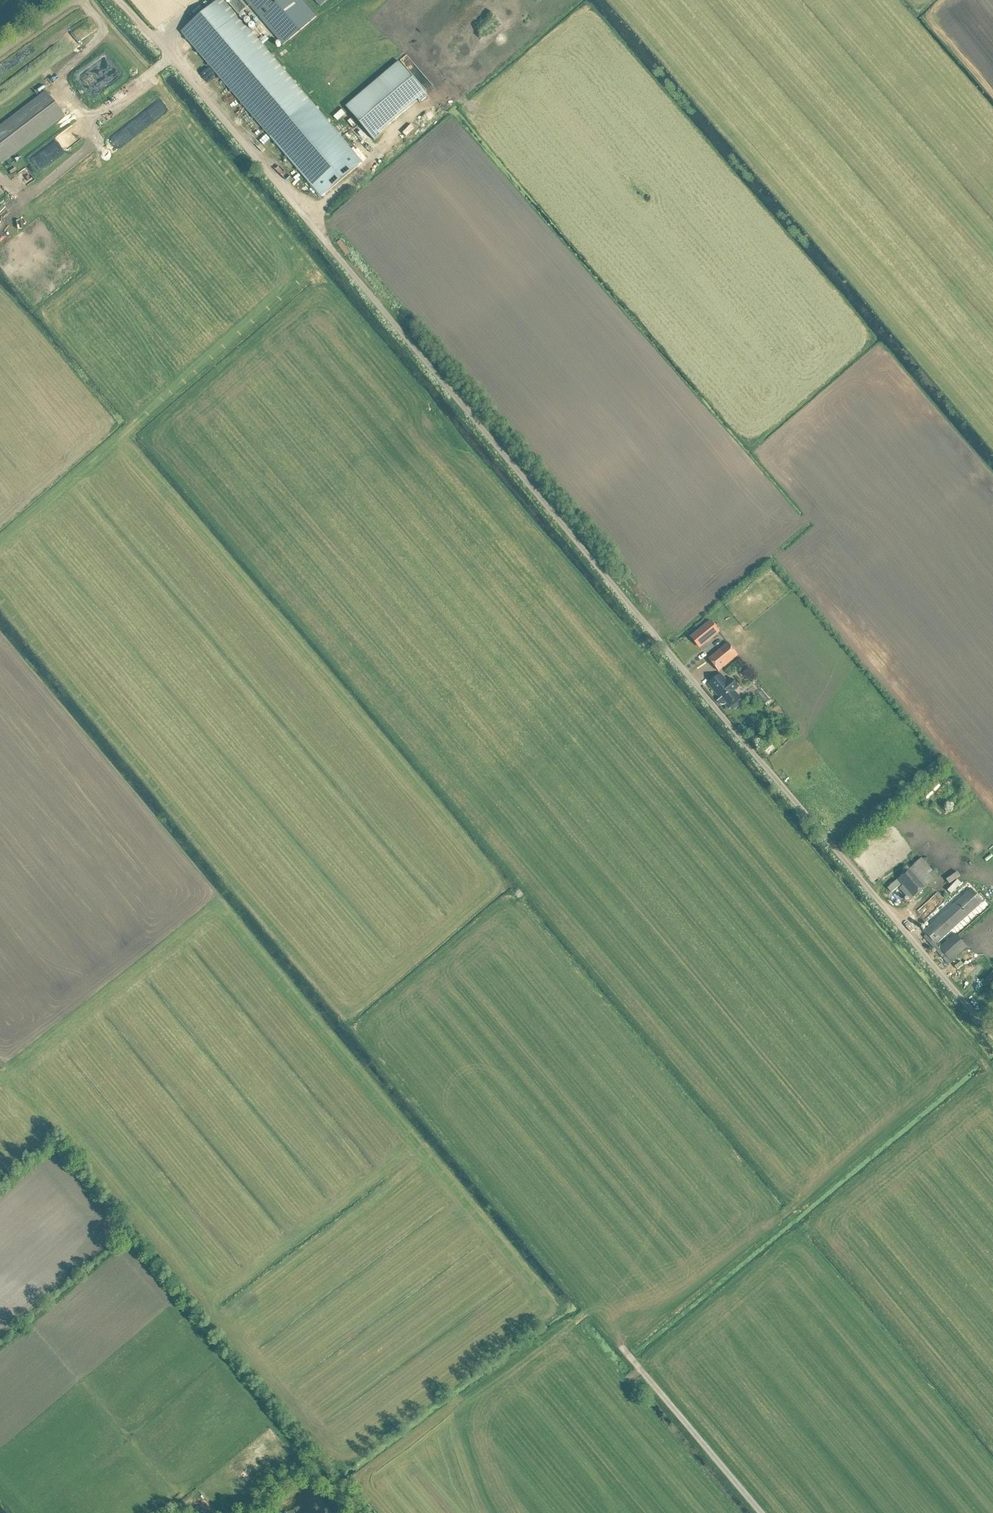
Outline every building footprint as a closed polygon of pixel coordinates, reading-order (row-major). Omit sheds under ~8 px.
[(181,32),(322,198),(363,162),(225,0),(219,0),(181,32)] [(247,9),(239,0),(235,0),(229,5),(239,16),(247,9)] [(276,37),(283,45),(316,17),(302,0),(245,0),(276,37)] [(276,37),(272,41),(279,49),(283,45),(276,37)] [(380,131),(417,99),(420,102),(428,95),(399,62),(346,107),(374,141),(382,134),(380,131)] [(335,83),(343,77),(340,73),(331,79),(335,83)] [(64,116),(45,92),(0,126),(0,164),(0,165),(64,116)] [(41,171),(68,152),(58,138),(31,158),(41,171)] [(710,622),(691,637),(698,647),(718,631),(710,622)] [(772,631),(767,636),(772,641),(777,637),(772,631)] [(719,672),(728,664),(739,656),(728,643),(708,659),(719,672)] [(728,682),(721,673),(707,684),(719,699),(717,701),(719,704),(721,705),(722,705),(724,705),(728,710),(731,707),(734,711),(742,704),(739,701),(742,699),(735,691),(739,688),(732,678),(728,682)] [(770,733),(775,729),(771,723),(766,727),(770,733)] [(911,868),(927,886),(937,877),(922,859),(911,868)] [(927,886),(911,868),(897,880),(903,886),(913,898),(927,886)] [(909,901),(913,898),(903,886),(899,889),(909,901)] [(935,944),(983,902),(971,889),(924,931),(935,944)] [(951,962),(967,947),(955,934),(939,948),(951,962)]
